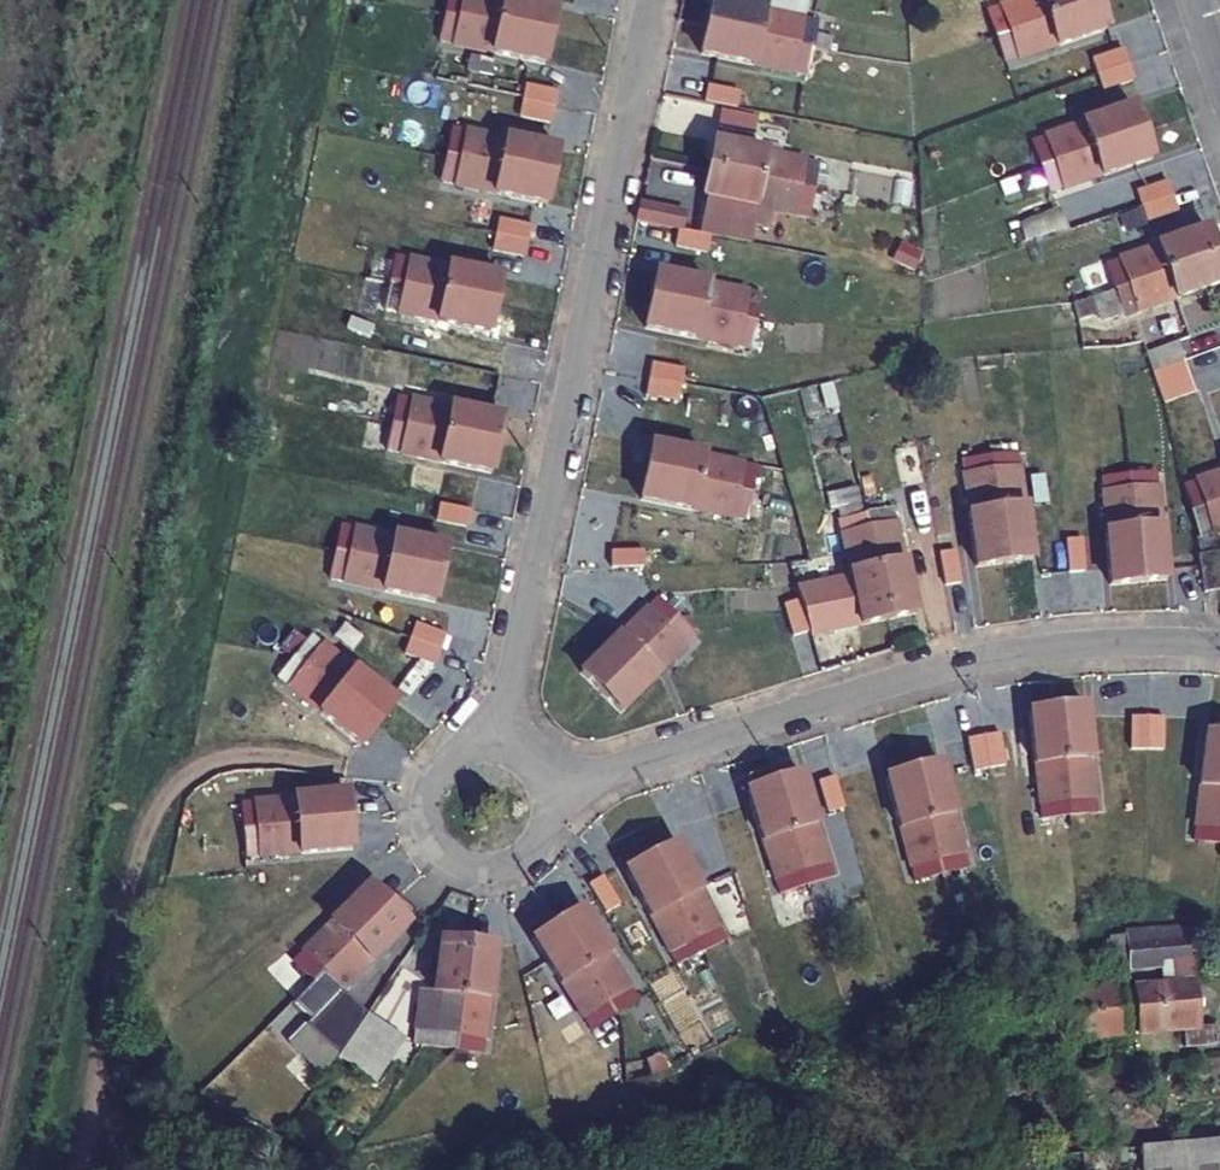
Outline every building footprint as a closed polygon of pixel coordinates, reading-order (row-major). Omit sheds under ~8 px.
[(552,35),(558,6),(526,0),(449,0),(447,14),(552,35)] [(812,45),(817,18),(729,0),(713,0),(708,26),(812,45)] [(1096,0),(1010,0),(988,7),(996,32),(1020,26),(1096,0)] [(1106,30),(1096,0),(1020,26),(996,32),(1004,61),(1106,30)] [(547,63),(552,35),(447,14),(442,43),(547,63)] [(812,45),(708,26),(703,53),(808,72),(812,45)] [(464,108),(467,89),(435,84),(432,102),(464,108)] [(1040,163),(1139,128),(1129,100),(1031,136),(1040,163)] [(749,130),(753,112),(719,106),(716,124),(749,130)] [(451,151),(555,172),(560,145),(458,124),(451,151)] [(1148,154),(1139,128),(1040,163),(1049,190),(1148,154)] [(426,149),(439,150),(441,138),(428,135),(426,149)] [(819,160),(714,137),(708,165),(812,188),(819,160)] [(549,202),(555,172),(451,151),(445,180),(549,202)] [(812,188),(708,165),(702,193),(708,194),(701,228),(760,241),(764,223),(781,226),(784,211),(806,216),(812,188)] [(829,185),(844,188),(846,176),(830,173),(829,185)] [(636,215),(680,224),(683,206),(640,197),(636,215)] [(1096,232),(1090,214),(1056,224),(1062,243),(1096,232)] [(1123,286),(1216,255),(1207,228),(1106,263),(1114,287),(1123,286)] [(394,282),(497,302),(501,274),(400,255),(394,282)] [(1216,255),(1123,286),(1114,287),(1124,317),(1219,285),(1219,265),(1216,255)] [(745,317),(758,316),(763,293),(658,271),(652,301),(745,317)] [(382,279),(363,277),(357,311),(375,314),(382,279)] [(492,330),(497,302),(394,282),(389,309),(492,330)] [(652,301),(646,329),(737,347),(738,344),(752,347),(758,316),(745,317),(652,301)] [(1180,341),(1167,346),(1170,364),(1185,358),(1180,341)] [(1167,346),(1150,352),(1156,369),(1170,364),(1167,346)] [(1171,367),(1173,383),(1191,376),(1186,361),(1171,367)] [(1173,383),(1171,367),(1157,373),(1162,387),(1173,383)] [(1174,386),(1176,402),(1198,394),(1192,379),(1174,386)] [(1176,402),(1174,386),(1163,390),(1168,405),(1176,402)] [(1176,404),(1179,422),(1204,413),(1198,396),(1176,404)] [(394,423),(498,444),(504,416),(398,397),(394,423)] [(1179,422),(1176,404),(1169,408),(1174,424),(1179,422)] [(493,473),(498,444),(394,423),(389,451),(493,473)] [(891,447),(899,486),(942,477),(934,438),(891,447)] [(646,471),(752,493),(757,465),(652,445),(646,471)] [(1013,453),(988,457),(1003,561),(1028,556),(1013,453)] [(1003,561),(988,457),(961,461),(978,565),(1003,561)] [(1219,498),(1219,469),(1184,481),(1192,508),(1219,498)] [(746,518),(752,493),(646,471),(641,499),(746,518)] [(1130,475),(1142,582),(1168,579),(1157,472),(1130,475)] [(1113,585),(1142,582),(1130,475),(1103,477),(1113,585)] [(1192,508),(1201,536),(1219,530),(1219,498),(1192,508)] [(873,535),(891,618),(918,614),(898,507),(868,514),(867,514),(873,535)] [(873,535),(867,514),(841,519),(862,624),(891,618),(873,535)] [(338,552),(441,573),(446,545),(343,525),(338,552)] [(1215,551),(1196,553),(1201,591),(1219,589),(1215,551)] [(435,602),(441,573),(338,552),(332,581),(435,602)] [(582,672),(603,692),(669,624),(686,623),(659,595),(582,672)] [(669,624),(603,692),(623,711),(698,635),(686,623),(669,624)] [(296,653),(380,723),(397,702),(314,632),(296,653)] [(380,723),(296,653),(258,702),(269,711),(288,687),(362,745),(380,723)] [(1087,706),(1058,710),(1060,722),(1064,757),(1067,786),(1069,816),(1095,812),(1100,812),(1087,706)] [(1060,722),(1058,710),(1031,713),(1043,818),(1069,816),(1067,786),(1064,757),(1060,722)] [(1219,844),(1219,738),(1206,736),(1194,843),(1219,845),(1219,844)] [(945,763),(915,768),(927,821),(930,835),(938,870),(963,865),(945,763)] [(927,821),(915,768),(891,773),(909,876),(938,870),(930,835),(927,821)] [(804,774),(775,783),(781,804),(797,847),(809,884),(839,873),(804,774)] [(781,804),(775,783),(749,791),(785,892),(809,884),(797,847),(781,804)] [(246,829),(351,823),(348,792),(245,800),(246,829)] [(353,849),(351,823),(246,829),(248,859),(353,849)] [(864,870),(857,839),(840,844),(847,875),(864,870)] [(680,844),(653,857),(698,951),(725,937),(680,844)] [(698,951),(653,857),(630,869),(674,963),(698,951)] [(311,978),(387,902),(370,885),(293,957),(311,978)] [(753,924),(743,894),(726,900),(737,930),(753,924)] [(311,978),(284,1004),(347,1047),(366,1016),(346,1002),(342,1008),(334,1000),(410,926),(387,902),(311,978)] [(585,912),(561,926),(605,1004),(608,1021),(637,1005),(585,912)] [(1182,1030),(1184,1049),(1216,1048),(1213,1024),(1202,1026),(1190,939),(1179,940),(1177,924),(1171,922),(1127,928),(1130,953),(1142,952),(1143,960),(1160,958),(1163,983),(1133,987),(1139,1034),(1182,1030)] [(605,1004),(561,926),(537,940),(589,1031),(608,1021),(605,1004)] [(1079,957),(1059,965),(1068,1043),(1127,1035),(1122,988),(1089,991),(1087,968),(1113,953),(1115,971),(1127,969),(1125,928),(1079,957)] [(425,1043),(408,1071),(427,1083),(451,1045),(458,1046),(472,943),(442,940),(436,992),(425,991),(418,1043),(425,1043)] [(472,943),(458,1046),(488,1049),(499,945),(472,943)] [(353,1071),(382,1027),(369,1018),(341,1062),(353,1071)] [(1141,1148),(1143,1169),(1219,1169),(1219,1141),(1141,1148)]
